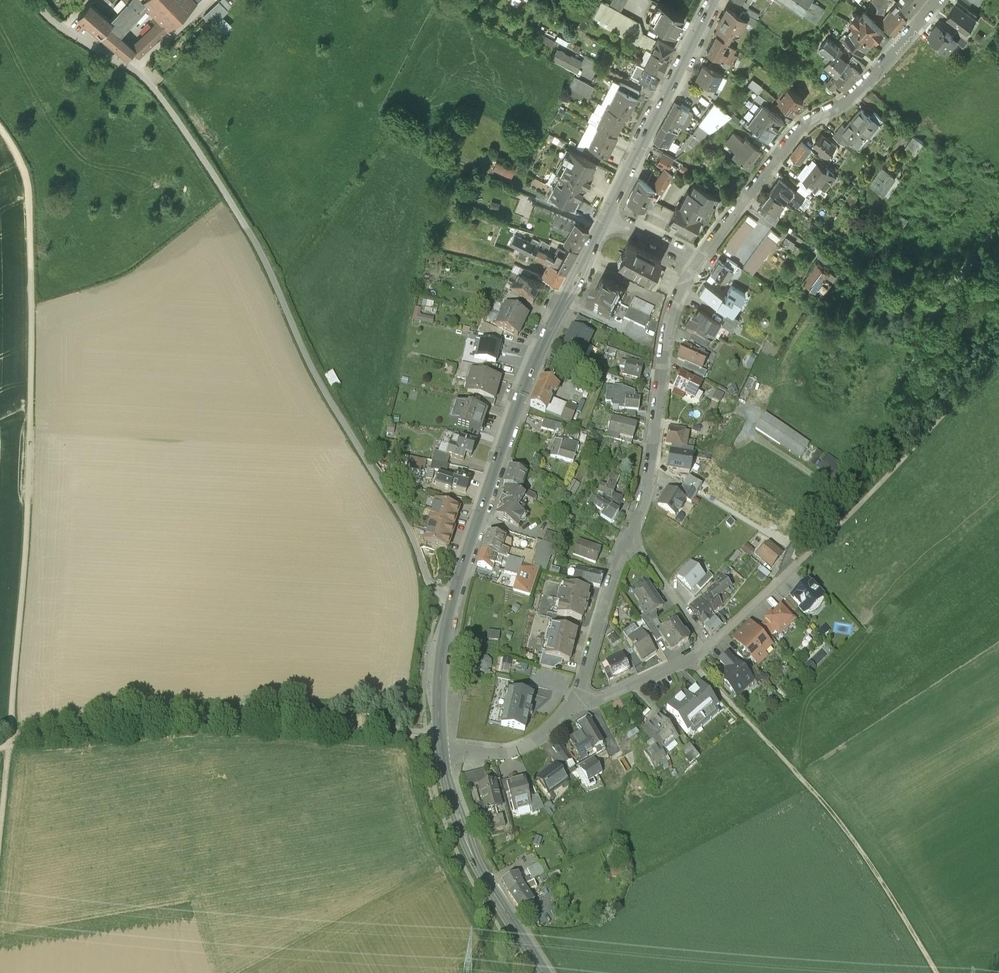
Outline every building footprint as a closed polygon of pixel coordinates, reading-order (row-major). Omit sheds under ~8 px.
[(115,7),(119,12),(110,21),(113,23),(101,36),(127,58),(134,51),(133,50),(119,36),(149,7),(143,1),(143,0),(131,0),(127,3),(125,1),(124,0),(122,0),(115,7)] [(143,1),(159,17),(161,19),(169,27),(195,3),(193,0),(144,0),(143,1)] [(207,12),(216,21),(229,8),(220,0),(218,0),(207,12)] [(610,4),(621,10),(627,0),(613,0),(610,4)] [(803,13),(807,7),(812,0),(782,0),(803,13)] [(879,0),(870,0),(867,5),(878,14),(880,11),(881,12),(884,9),(883,7),(882,7),(883,7),(879,4),(881,1),(879,0)] [(881,1),(879,4),(883,7),(884,9),(886,6),(884,5),(888,0),(879,0),(881,1)] [(904,1),(912,9),(919,0),(905,0),(904,1)] [(963,0),(956,0),(949,10),(962,19),(969,24),(970,23),(978,11),(963,0)] [(904,1),(898,8),(895,11),(904,18),(912,9),(904,1)] [(110,21),(90,4),(78,17),(101,36),(113,23),(110,21)] [(684,18),(660,4),(659,6),(660,7),(657,12),(656,12),(653,15),(655,16),(652,22),(650,21),(650,22),(662,29),(661,29),(667,32),(674,36),(684,18)] [(820,15),(807,7),(803,13),(804,13),(816,21),(820,15)] [(890,7),(882,17),(887,21),(895,11),(890,7)] [(740,16),(727,8),(718,25),(719,26),(715,32),(716,33),(727,38),(730,31),(735,34),(739,33),(745,21),(746,20),(740,16)] [(759,14),(749,8),(746,13),(756,19),(759,14)] [(636,30),(597,9),(592,19),(631,40),(636,30)] [(885,27),(864,9),(861,12),(858,10),(851,18),(872,37),(876,33),(878,34),(885,27)] [(746,13),(743,11),(740,16),(746,20),(745,21),(754,26),(758,20),(756,19),(746,13)] [(895,11),(887,21),(896,29),(904,19),(904,18),(895,11)] [(156,24),(137,43),(133,50),(134,51),(139,56),(169,27),(161,19),(156,24)] [(947,26),(938,19),(930,28),(949,44),(957,33),(954,30),(948,25),(947,26)] [(969,24),(962,19),(958,24),(968,31),(972,25),(970,23),(969,24)] [(872,37),(855,22),(846,33),(853,39),(853,40),(863,48),(872,37)] [(968,31),(958,24),(954,30),(957,33),(965,38),(969,32),(968,31)] [(844,31),(840,36),(849,44),(853,40),(853,39),(846,33),(844,31)] [(727,38),(716,33),(706,51),(722,59),(732,64),(736,57),(735,53),(732,52),(735,48),(725,42),(727,38)] [(840,44),(828,35),(820,45),(828,51),(829,52),(831,49),(834,52),(839,45),(840,44)] [(673,47),(658,39),(657,41),(655,40),(652,46),(654,47),(652,51),(667,59),(673,47)] [(834,52),(833,53),(828,59),(826,62),(836,70),(837,69),(839,71),(847,60),(838,53),(843,48),(839,45),(834,52)] [(552,59),(578,70),(583,58),(557,47),(552,59)] [(828,51),(824,56),(828,59),(833,53),(834,52),(831,49),(829,52),(828,51)] [(667,59),(652,51),(644,66),(660,74),(667,59)] [(847,60),(839,71),(843,67),(848,71),(855,61),(859,56),(853,52),(847,60)] [(859,56),(855,61),(848,71),(847,72),(853,77),(867,62),(861,57),(864,55),(861,53),(859,55),(859,56)] [(732,64),(722,59),(719,64),(730,70),(733,65),(732,64)] [(644,66),(636,61),(633,67),(642,71),(644,66)] [(721,74),(703,65),(696,78),(705,82),(715,87),(715,86),(721,74)] [(660,74),(644,66),(642,71),(638,78),(654,86),(660,74)] [(836,70),(828,80),(834,85),(834,84),(839,78),(846,83),(853,77),(847,72),(848,71),(843,67),(839,71),(837,69),(836,70)] [(569,86),(589,97),(595,85),(575,75),(569,86)] [(748,84),(757,91),(762,84),(753,77),(748,84)] [(828,80),(826,78),(823,83),(832,89),(835,85),(834,84),(834,85),(828,80)] [(715,87),(705,82),(701,92),(710,99),(716,87),(715,86),(715,87)] [(775,97),(762,87),(758,93),(768,100),(771,103),(775,97)] [(789,87),(785,92),(784,91),(777,99),(794,112),(797,108),(797,109),(800,104),(804,98),(789,87)] [(636,97),(618,88),(613,97),(631,107),(636,97)] [(768,100),(758,93),(754,98),(761,103),(762,103),(764,105),(768,100)] [(631,107),(613,97),(608,107),(625,115),(627,116),(631,107)] [(714,102),(691,133),(700,140),(731,114),(714,102)] [(692,113),(674,103),(662,125),(671,129),(675,122),(681,126),(684,128),(692,113)] [(764,105),(762,103),(761,103),(754,113),(777,130),(784,120),(764,105)] [(872,110),(863,103),(852,116),(868,128),(871,130),(881,117),(872,110)] [(608,107),(606,106),(601,115),(620,125),(625,115),(608,107)] [(884,113),(875,106),(872,110),(881,117),(884,113)] [(754,113),(748,122),(747,122),(755,129),(770,139),(777,130),(754,113)] [(598,126),(615,134),(620,125),(601,115),(597,125),(598,126)] [(852,116),(848,122),(845,120),(840,126),(850,133),(859,141),(868,128),(852,116)] [(755,129),(747,122),(748,122),(746,120),(742,126),(752,133),(755,129)] [(681,126),(675,122),(671,129),(677,133),(681,126)] [(671,129),(662,125),(654,140),(668,148),(672,140),(672,141),(673,140),(677,133),(671,129)] [(593,136),(612,145),(617,135),(615,134),(598,126),(593,136)] [(850,133),(840,126),(835,131),(846,138),(850,133)] [(838,140),(823,130),(814,142),(818,144),(829,152),(838,140)] [(915,130),(907,141),(917,148),(925,137),(915,130)] [(743,140),(733,132),(727,141),(737,148),(732,155),(749,167),(754,160),(752,158),(760,148),(750,140),(745,137),(743,140)] [(691,133),(682,144),(687,150),(700,140),(691,133)] [(764,142),(754,135),(750,140),(760,148),(764,142)] [(612,145),(593,136),(588,146),(607,155),(612,145)] [(812,147),(802,140),(792,155),(801,162),(806,155),(811,148),(812,147)] [(816,152),(811,148),(806,155),(811,158),(816,152)] [(594,163),(570,150),(564,160),(565,161),(558,175),(559,175),(553,186),(578,199),(583,188),(585,189),(593,173),(590,171),(594,163)] [(674,158),(663,152),(656,164),(664,168),(652,187),(654,188),(661,192),(676,168),(671,163),(674,158)] [(815,157),(809,165),(807,163),(799,174),(802,176),(813,185),(813,184),(819,177),(826,182),(834,171),(815,157)] [(898,162),(890,157),(885,164),(892,169),(894,165),(895,167),(898,162)] [(512,176),(516,166),(497,159),(493,169),(512,176)] [(885,164),(884,163),(872,182),(882,189),(884,186),(891,191),(901,175),(892,169),(885,164)] [(813,185),(802,176),(799,181),(811,190),(815,185),(813,184),(813,185)] [(652,187),(639,178),(627,202),(643,209),(649,199),(654,188),(652,187)] [(796,191),(780,179),(770,191),(785,203),(791,206),(795,201),(799,205),(806,195),(797,189),(796,191)] [(688,190),(680,207),(677,206),(674,211),(669,222),(691,233),(694,226),(696,227),(701,218),(699,217),(703,210),(708,213),(713,204),(715,205),(719,197),(694,184),(690,192),(688,190)] [(809,191),(801,185),(797,189),(806,195),(809,191)] [(553,186),(552,186),(547,196),(574,208),(578,199),(553,186)] [(785,203),(770,191),(761,207),(766,211),(767,208),(771,211),(778,216),(778,215),(785,203)] [(655,202),(649,199),(643,209),(649,212),(655,202)] [(674,211),(655,201),(655,202),(649,212),(669,222),(674,211)] [(549,211),(536,205),(530,220),(537,222),(534,231),(547,236),(552,223),(545,220),(549,211)] [(575,222),(549,211),(545,220),(552,223),(553,222),(555,223),(553,227),(568,234),(575,222)] [(778,216),(771,211),(766,218),(771,221),(777,225),(781,217),(778,215),(778,216)] [(748,216),(746,220),(755,225),(757,221),(748,216)] [(754,227),(745,220),(724,247),(733,254),(754,227)] [(567,236),(555,231),(552,238),(563,242),(568,245),(577,250),(589,229),(575,222),(568,234),(567,236)] [(526,230),(517,227),(515,233),(524,236),(526,230)] [(530,242),(514,234),(510,243),(534,255),(538,247),(539,246),(536,245),(538,241),(532,238),(530,242)] [(776,241),(767,235),(743,266),(752,273),(776,241)] [(660,260),(628,243),(622,254),(624,255),(620,263),(648,277),(649,278),(655,267),(656,268),(657,267),(660,260)] [(562,256),(557,267),(565,271),(577,250),(568,245),(565,252),(562,256)] [(540,248),(538,247),(534,255),(542,259),(549,263),(549,262),(551,263),(553,259),(545,254),(546,251),(540,248)] [(832,256),(820,248),(817,254),(829,262),(832,256)] [(529,254),(520,250),(517,256),(526,260),(529,254)] [(737,264),(727,258),(724,263),(732,268),(734,269),(737,264)] [(724,263),(719,260),(715,267),(717,268),(717,269),(728,275),(732,268),(724,263)] [(551,263),(549,262),(549,263),(541,275),(558,284),(565,271),(557,267),(551,263)] [(835,277),(816,264),(803,283),(822,296),(835,277)] [(532,271),(521,266),(518,272),(521,273),(529,276),(532,271)] [(656,268),(655,267),(649,278),(648,277),(644,286),(654,291),(665,271),(657,267),(656,268)] [(728,275),(717,269),(713,274),(715,275),(725,279),(728,275)] [(710,272),(705,279),(711,282),(715,275),(713,274),(710,272)] [(529,276),(521,273),(516,283),(538,294),(543,283),(529,276)] [(626,288),(602,275),(593,293),(618,305),(626,288)] [(538,294),(516,283),(511,293),(511,294),(519,298),(533,304),(538,294)] [(721,294),(703,283),(697,292),(716,304),(721,294)] [(731,284),(724,296),(721,294),(716,304),(726,310),(732,314),(733,313),(745,292),(731,284)] [(519,298),(511,294),(511,293),(509,292),(506,298),(517,304),(519,298)] [(618,305),(593,293),(585,310),(609,322),(618,305)] [(517,304),(506,298),(503,304),(506,305),(514,309),(517,304)] [(424,299),(421,310),(433,312),(435,301),(424,299)] [(514,309),(506,305),(501,316),(522,326),(527,315),(514,309)] [(420,313),(422,307),(416,306),(412,318),(433,324),(435,317),(420,313)] [(720,321),(700,308),(693,320),(694,321),(712,332),(713,332),(720,321)] [(650,321),(628,310),(623,321),(645,331),(650,321)] [(739,317),(733,313),(732,314),(726,310),(723,315),(736,323),(739,317)] [(522,326),(501,316),(496,326),(517,337),(522,326)] [(736,323),(726,317),(723,322),(733,328),(736,323)] [(712,332),(694,321),(687,334),(697,340),(705,345),(705,344),(712,332)] [(503,332),(492,327),(489,332),(500,338),(503,332)] [(563,348),(581,357),(591,337),(573,328),(563,348)] [(499,345),(476,340),(474,350),(476,350),(474,358),(495,363),(499,345)] [(705,345),(697,340),(694,345),(705,352),(709,346),(705,344),(705,345)] [(707,361),(693,354),(693,352),(684,348),(678,361),(687,365),(701,372),(707,361)] [(746,367),(751,369),(755,359),(750,357),(746,367)] [(473,366),(462,363),(457,378),(469,382),(469,381),(472,371),(473,366)] [(642,368),(626,364),(623,375),(638,380),(642,368)] [(701,372),(687,365),(684,370),(704,380),(706,375),(701,372)] [(703,382),(682,370),(679,375),(682,377),(700,387),(703,382)] [(499,379),(472,371),(469,381),(473,383),(470,393),(484,397),(494,400),(499,379)] [(700,387),(682,377),(676,388),(682,391),(681,393),(685,396),(691,399),(694,394),(697,394),(700,387)] [(747,400),(756,380),(750,377),(741,398),(747,400)] [(555,388),(541,383),(542,382),(540,382),(537,388),(539,389),(530,407),(544,413),(553,395),(555,396),(558,389),(555,388)] [(623,389),(613,388),(612,393),(606,392),(605,402),(606,404),(610,404),(610,406),(612,408),(618,409),(618,411),(623,412),(623,410),(636,411),(638,412),(640,400),(634,399),(635,394),(622,390),(623,389)] [(676,388),(672,395),(682,401),(685,396),(681,393),(682,391),(676,388)] [(717,390),(713,398),(719,401),(723,394),(717,390)] [(494,400),(484,397),(482,403),(493,406),(495,400),(494,400)] [(468,408),(455,404),(449,422),(480,432),(486,412),(469,406),(468,408)] [(809,444),(766,414),(756,427),(799,457),(809,444)] [(636,426),(612,419),(607,433),(619,436),(632,440),(636,426)] [(543,420),(542,430),(556,432),(558,422),(543,420)] [(689,433),(669,429),(666,445),(693,450),(695,442),(688,440),(689,433)] [(475,444),(445,433),(438,453),(448,456),(463,461),(465,455),(470,457),(475,444)] [(632,440),(619,436),(618,442),(631,446),(632,440)] [(578,446),(562,441),(561,443),(555,441),(550,458),(573,464),(578,446)] [(438,453),(434,451),(432,461),(445,464),(448,456),(438,453)] [(842,464),(826,453),(816,468),(832,479),(842,464)] [(445,464),(432,461),(430,469),(446,473),(447,465),(445,464)] [(526,476),(509,469),(503,487),(520,493),(523,490),(527,477),(526,476)] [(470,479),(455,474),(453,480),(437,475),(433,487),(449,492),(451,488),(465,492),(470,479)] [(612,474),(607,486),(602,484),(598,492),(615,499),(616,495),(614,494),(620,477),(612,474)] [(572,480),(569,491),(576,494),(580,483),(572,480)] [(697,493),(683,485),(677,495),(684,500),(691,503),(697,493)] [(519,496),(505,488),(502,493),(504,494),(500,501),(502,502),(500,506),(502,507),(496,518),(509,525),(510,523),(518,528),(525,517),(522,516),(526,509),(520,506),(524,499),(519,496)] [(677,495),(667,489),(658,505),(675,516),(677,511),(679,512),(680,511),(682,509),(683,507),(683,505),(682,504),(684,500),(677,495)] [(536,498),(523,490),(520,493),(519,496),(524,499),(532,504),(536,498)] [(624,498),(616,495),(615,499),(598,492),(597,498),(598,499),(610,508),(611,507),(619,513),(624,498)] [(462,502),(449,497),(447,503),(459,508),(462,502)] [(447,503),(436,499),(432,509),(456,518),(459,508),(447,503)] [(610,508),(598,499),(597,501),(596,501),(594,504),(596,506),(604,512),(601,516),(612,522),(619,513),(611,507),(610,508)] [(596,501),(590,500),(588,504),(595,509),(596,506),(594,504),(596,501)] [(431,520),(452,528),(456,518),(432,509),(429,519),(431,520)] [(427,530),(451,539),(455,529),(452,528),(431,520),(427,530)] [(447,551),(451,539),(427,530),(423,542),(447,551)] [(557,536),(546,533),(542,544),(552,547),(553,548),(557,536)] [(505,540),(488,534),(486,539),(485,539),(484,542),(485,543),(482,552),(496,557),(509,561),(539,571),(544,572),(548,562),(534,557),(525,554),(524,557),(508,552),(502,550),(505,540)] [(601,550),(579,541),(574,554),(596,563),(601,550)] [(542,544),(539,543),(534,557),(548,562),(552,547),(542,544)] [(768,544),(764,549),(760,546),(755,552),(762,558),(761,559),(763,561),(764,560),(772,566),(781,554),(768,544)] [(496,557),(482,552),(477,566),(492,571),(495,560),(496,557)] [(509,561),(496,557),(495,560),(502,562),(502,563),(508,565),(509,561)] [(539,571),(509,561),(508,565),(505,575),(517,579),(513,592),(530,597),(539,571)] [(691,563),(678,576),(691,589),(704,576),(691,563)] [(726,563),(720,569),(727,576),(733,569),(726,563)] [(771,573),(763,567),(759,571),(767,578),(771,573)] [(603,575),(577,568),(574,580),(600,587),(603,575)] [(717,585),(702,595),(714,610),(721,604),(728,596),(722,591),(729,586),(723,578),(715,583),(717,585)] [(564,584),(545,580),(537,614),(551,618),(567,621),(567,617),(557,614),(559,604),(557,604),(559,593),(562,593),(564,584)] [(807,581),(801,587),(802,588),(798,592),(797,591),(790,597),(800,607),(799,609),(803,614),(808,613),(822,599),(823,595),(819,591),(817,591),(807,581)] [(574,587),(564,584),(562,593),(559,593),(557,604),(559,604),(557,614),(567,617),(582,620),(583,613),(585,614),(587,607),(585,607),(586,603),(588,603),(589,597),(587,597),(589,590),(584,589),(574,587)] [(649,584),(635,594),(642,604),(639,606),(645,614),(647,617),(652,613),(663,605),(649,584)] [(800,607),(790,597),(797,591),(795,589),(784,599),(786,601),(795,610),(796,611),(800,607)] [(702,595),(689,605),(703,625),(710,619),(707,615),(714,610),(702,595)] [(786,601),(780,606),(782,608),(782,607),(790,615),(795,610),(786,601)] [(782,608),(776,613),(775,611),(765,620),(775,631),(777,633),(786,624),(788,626),(794,620),(790,615),(782,607),(782,608)] [(652,613),(647,617),(645,614),(640,617),(645,626),(646,627),(652,622),(656,619),(652,613)] [(537,614),(536,614),(527,650),(542,654),(543,653),(546,654),(547,646),(545,645),(547,634),(550,635),(553,625),(550,624),(551,618),(537,614)] [(710,619),(703,625),(711,635),(725,621),(720,616),(718,614),(710,619)] [(775,631),(765,620),(760,625),(763,628),(770,636),(775,631)] [(660,633),(652,622),(646,627),(652,636),(656,641),(661,638),(659,633),(660,633)] [(660,633),(659,633),(661,638),(662,638),(670,650),(677,645),(680,646),(688,641),(688,638),(685,632),(682,632),(676,622),(660,633)] [(758,632),(749,623),(733,638),(742,648),(750,656),(757,664),(766,655),(763,653),(771,645),(758,632)] [(577,631),(553,625),(550,635),(547,634),(545,645),(547,646),(546,654),(545,655),(562,659),(570,661),(570,658),(571,659),(572,655),(571,655),(572,650),(573,650),(575,642),(574,642),(575,637),(576,637),(578,633),(577,633),(577,631)] [(646,627),(645,626),(641,629),(647,640),(652,636),(646,627)] [(770,636),(763,628),(758,632),(771,645),(775,641),(770,636)] [(641,629),(628,638),(634,647),(633,648),(642,661),(655,652),(647,640),(641,629)] [(488,631),(488,640),(499,640),(500,632),(488,631)] [(618,640),(613,633),(608,637),(613,644),(618,640)] [(750,656),(742,648),(737,653),(745,661),(750,656)] [(546,654),(543,653),(542,654),(540,665),(553,669),(555,661),(561,662),(562,659),(545,655),(546,654)] [(609,666),(614,677),(630,670),(622,653),(606,660),(609,666)] [(734,661),(727,653),(720,660),(726,666),(726,669),(718,676),(725,683),(724,685),(729,689),(730,688),(737,695),(753,680),(747,673),(742,667),(742,668),(735,660),(734,661)] [(491,657),(478,656),(478,669),(491,669),(491,657)] [(609,679),(614,677),(609,666),(604,669),(609,679)] [(686,694),(685,692),(667,707),(687,731),(719,705),(700,683),(686,694)] [(501,723),(525,729),(528,715),(530,715),(531,709),(530,708),(533,694),(510,688),(507,700),(505,699),(502,712),(504,712),(501,723)] [(588,713),(574,722),(582,730),(589,737),(597,732),(589,719),(592,717),(588,713)] [(676,738),(658,716),(644,729),(656,743),(657,743),(662,750),(676,738)] [(582,730),(570,738),(581,757),(587,754),(586,752),(594,747),(589,737),(582,730)] [(597,732),(589,737),(594,747),(597,751),(602,748),(599,744),(603,742),(597,732)] [(656,743),(644,751),(650,761),(655,768),(655,769),(667,761),(665,756),(657,743),(656,743)] [(572,759),(562,744),(555,749),(558,753),(565,763),(572,759)] [(691,745),(680,753),(689,764),(699,755),(691,745)] [(565,763),(558,753),(552,758),(555,763),(556,763),(563,773),(569,769),(565,763)] [(594,756),(580,764),(582,766),(579,768),(581,770),(583,769),(588,778),(602,770),(594,756)] [(572,759),(566,763),(572,770),(575,768),(577,766),(572,759)] [(650,761),(646,764),(651,771),(655,768),(650,761)] [(555,763),(549,767),(550,770),(539,778),(549,792),(567,779),(563,773),(556,763),(555,763)] [(484,767),(464,772),(467,784),(479,781),(479,783),(487,781),(484,767)] [(581,775),(575,768),(572,770),(578,778),(581,775)] [(508,780),(507,780),(509,789),(514,807),(530,803),(532,803),(531,798),(527,784),(525,784),(523,776),(508,780)] [(507,777),(501,778),(504,790),(509,789),(507,780),(508,780),(507,777)] [(479,783),(485,809),(484,810),(489,830),(505,826),(502,815),(496,816),(494,808),(502,806),(495,779),(479,783)] [(539,796),(531,798),(532,803),(530,803),(532,811),(544,808),(539,796)] [(518,873),(502,880),(509,891),(523,885),(521,880),(520,878),(520,877),(518,873)] [(532,876),(521,880),(523,885),(531,881),(531,880),(533,878),(532,876)] [(523,885),(509,891),(520,909),(527,905),(529,907),(533,904),(532,902),(534,901),(528,891),(538,886),(534,879),(531,881),(523,885)]
